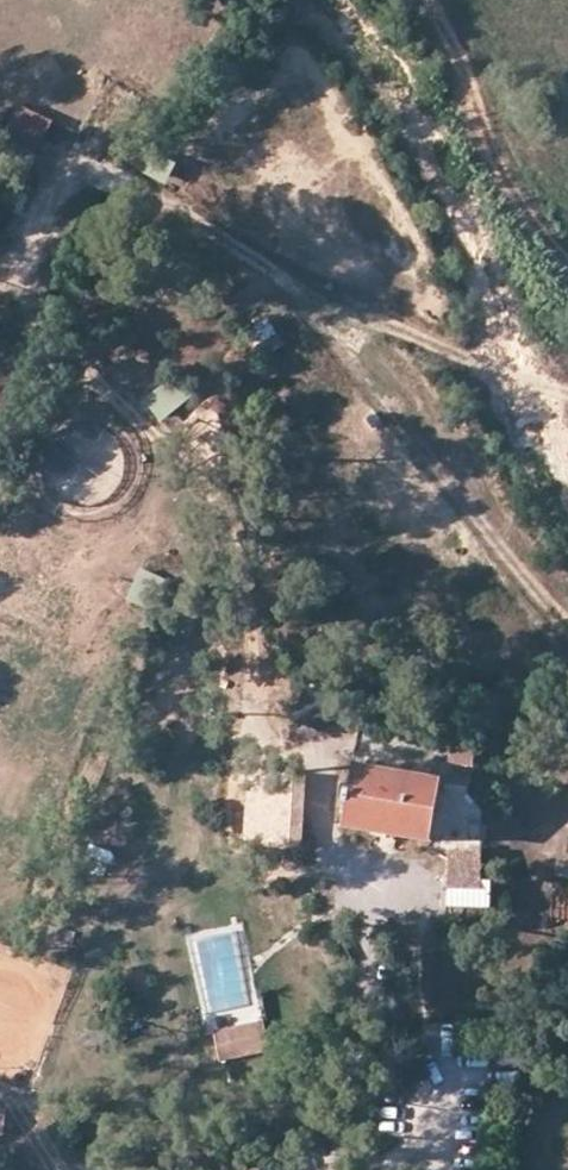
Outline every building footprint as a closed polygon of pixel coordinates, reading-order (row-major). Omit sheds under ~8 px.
[(53,119),(15,106),(0,150),(0,155),(36,168),(53,119)] [(268,318),(247,331),(265,360),(286,347),(268,318)] [(162,426),(187,402),(167,382),(142,406),(162,426)] [(438,779),(349,765),(338,828),(427,843),(438,779)] [(480,849),(447,848),(446,888),(479,888),(480,849)] [(266,1021),(217,1032),(222,1058),(271,1047),(266,1021)]
